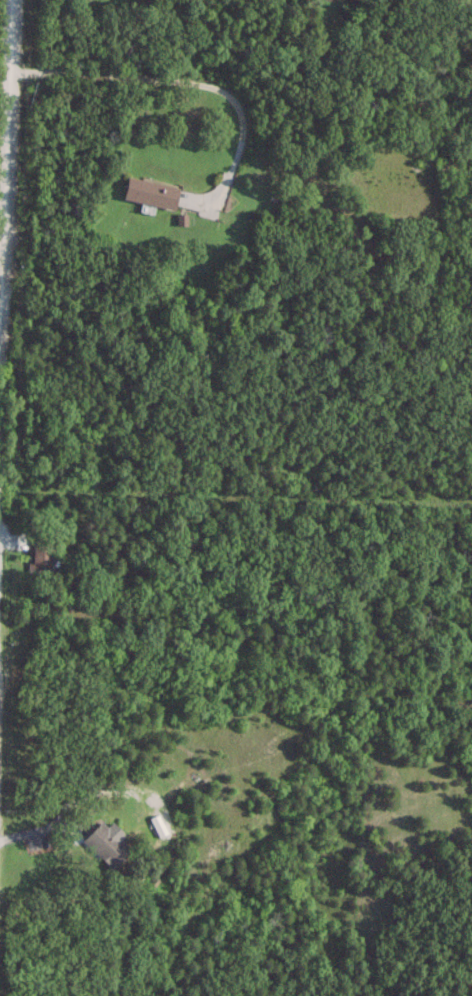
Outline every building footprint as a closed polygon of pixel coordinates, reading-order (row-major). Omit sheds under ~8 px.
[(119,199),(171,209),(176,187),(123,177),(119,199)] [(48,572),(48,529),(29,529),(29,572),(48,572)] [(106,823),(103,826),(97,821),(78,840),(107,868),(129,845),(106,823)]
